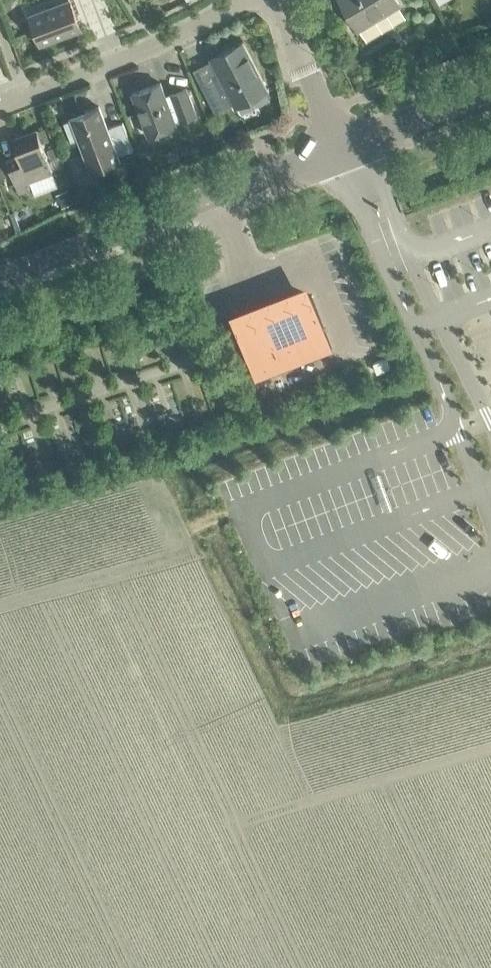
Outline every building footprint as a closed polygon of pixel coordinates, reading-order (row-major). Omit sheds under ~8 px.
[(40,43),(80,28),(69,0),(65,0),(28,14),(40,43)] [(357,27),(398,2),(396,0),(341,0),(357,27)] [(233,102),(235,105),(267,89),(242,41),(210,58),(220,77),(202,86),(215,111),(233,102)] [(186,88),(165,96),(160,82),(131,93),(147,134),(175,123),(175,121),(195,113),(186,88)] [(122,121),(106,127),(98,105),(84,111),(85,113),(63,121),(70,140),(78,138),(83,152),(90,170),(119,159),(117,154),(132,148),(122,121)] [(11,178),(18,195),(30,190),(27,182),(51,173),(35,130),(11,139),(17,154),(5,159),(11,178)] [(255,378),(331,348),(310,294),(257,315),(230,313),(255,378)]
